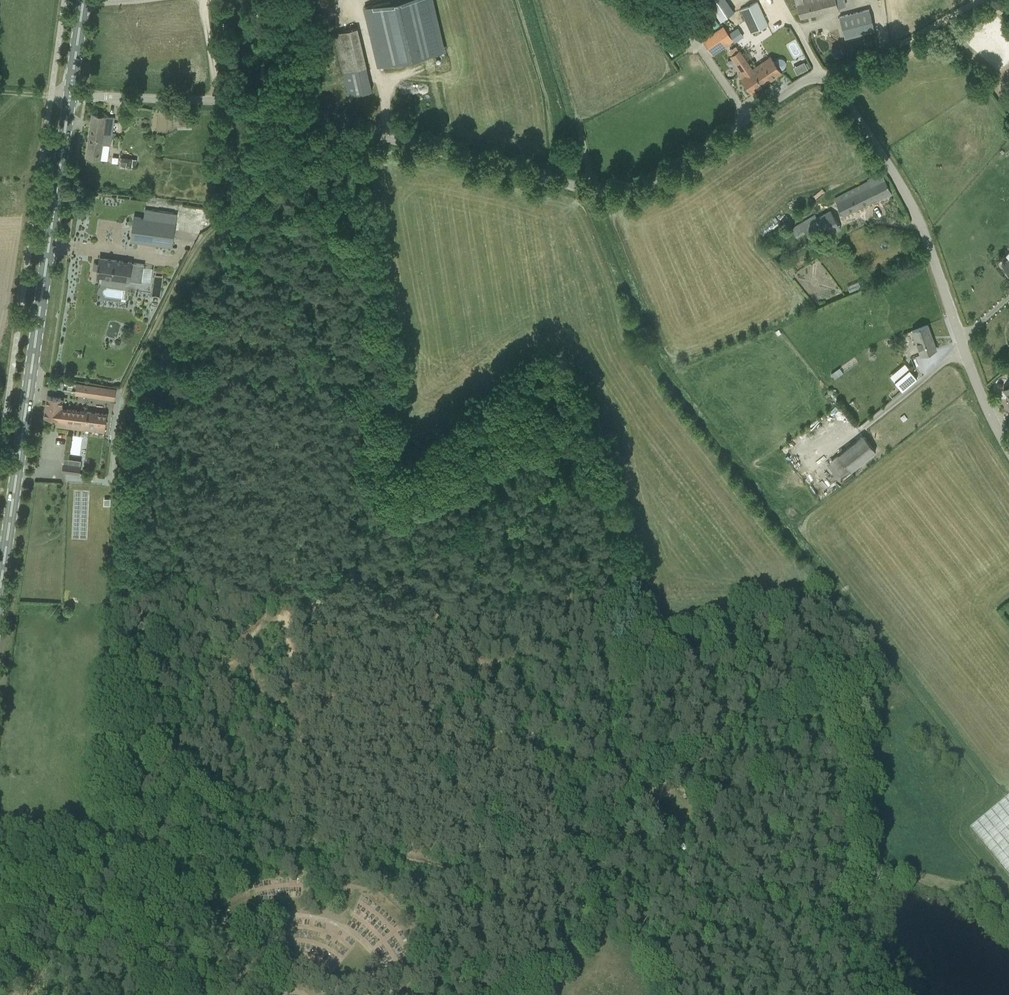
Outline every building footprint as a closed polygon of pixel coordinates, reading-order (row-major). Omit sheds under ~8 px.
[(432,0),(396,0),(366,7),(379,66),(444,51),(432,0)] [(720,21),(727,17),(730,15),(733,13),(734,12),(726,0),(709,0),(707,2),(720,21)] [(838,8),(845,6),(844,0),(795,0),(800,18),(838,8)] [(757,1),(741,9),(752,32),(768,25),(768,24),(757,2),(758,2),(757,1)] [(869,9),(840,16),(845,38),(874,31),(869,9)] [(729,33),(735,42),(744,36),(738,27),(729,33)] [(343,72),(346,86),(349,96),(372,91),(370,81),(366,67),(357,28),(334,33),(343,72)] [(718,29),(702,39),(713,55),(729,44),(726,41),(719,30),(718,29)] [(750,65),(740,50),(732,56),(742,70),(743,71),(744,70),(747,74),(741,77),(752,92),(763,84),(753,69),(750,65)] [(753,69),(763,84),(781,72),(779,69),(781,69),(783,68),(785,67),(786,65),(786,63),(785,60),(783,59),(781,58),(779,58),(777,59),(775,61),(774,63),(771,57),(753,69)] [(795,66),(799,74),(810,68),(806,61),(795,66)] [(99,159),(108,160),(114,117),(106,116),(92,114),(86,157),(99,159)] [(192,116),(177,117),(178,128),(193,128),(192,116)] [(210,158),(209,157),(203,156),(202,163),(209,164),(209,162),(210,158)] [(122,157),(121,165),(133,166),(133,165),(137,166),(137,159),(134,159),(134,158),(122,157)] [(882,173),(867,180),(868,182),(849,191),(835,199),(842,215),(876,198),(877,201),(892,194),(882,173)] [(827,236),(841,228),(828,207),(802,222),(811,238),(824,230),(827,236)] [(130,240),(173,246),(176,223),(144,218),(134,216),(130,240)] [(97,275),(141,282),(144,264),(100,258),(97,275)] [(912,330),(921,354),(936,349),(927,324),(912,330)] [(831,374),(832,374),(835,379),(843,373),(840,368),(831,374)] [(903,390),(917,378),(909,369),(895,381),(903,390)] [(115,400),(116,391),(117,388),(77,382),(75,394),(115,400)] [(47,396),(45,417),(58,419),(57,426),(104,432),(107,414),(61,407),(62,398),(47,396)] [(840,458),(850,470),(876,451),(863,435),(838,455),(840,458)] [(829,467),(840,458),(838,455),(827,463),(829,467)] [(64,458),(62,472),(80,474),(81,465),(69,464),(69,458),(64,458)] [(970,830),(1008,877),(1008,797),(970,830)]
